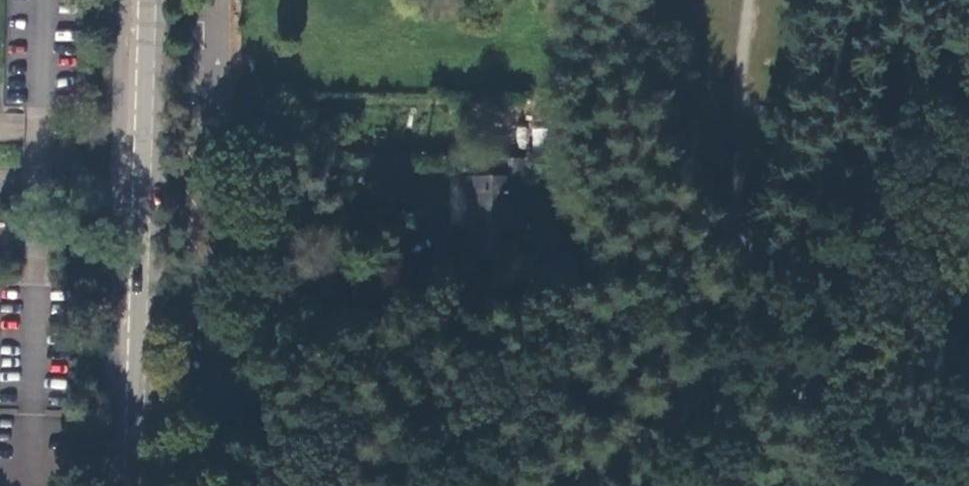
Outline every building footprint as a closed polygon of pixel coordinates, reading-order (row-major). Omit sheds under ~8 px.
[(469,176),(468,256),(516,257),(517,176),(529,177),(530,156),(501,156),(502,177),(469,176)]
